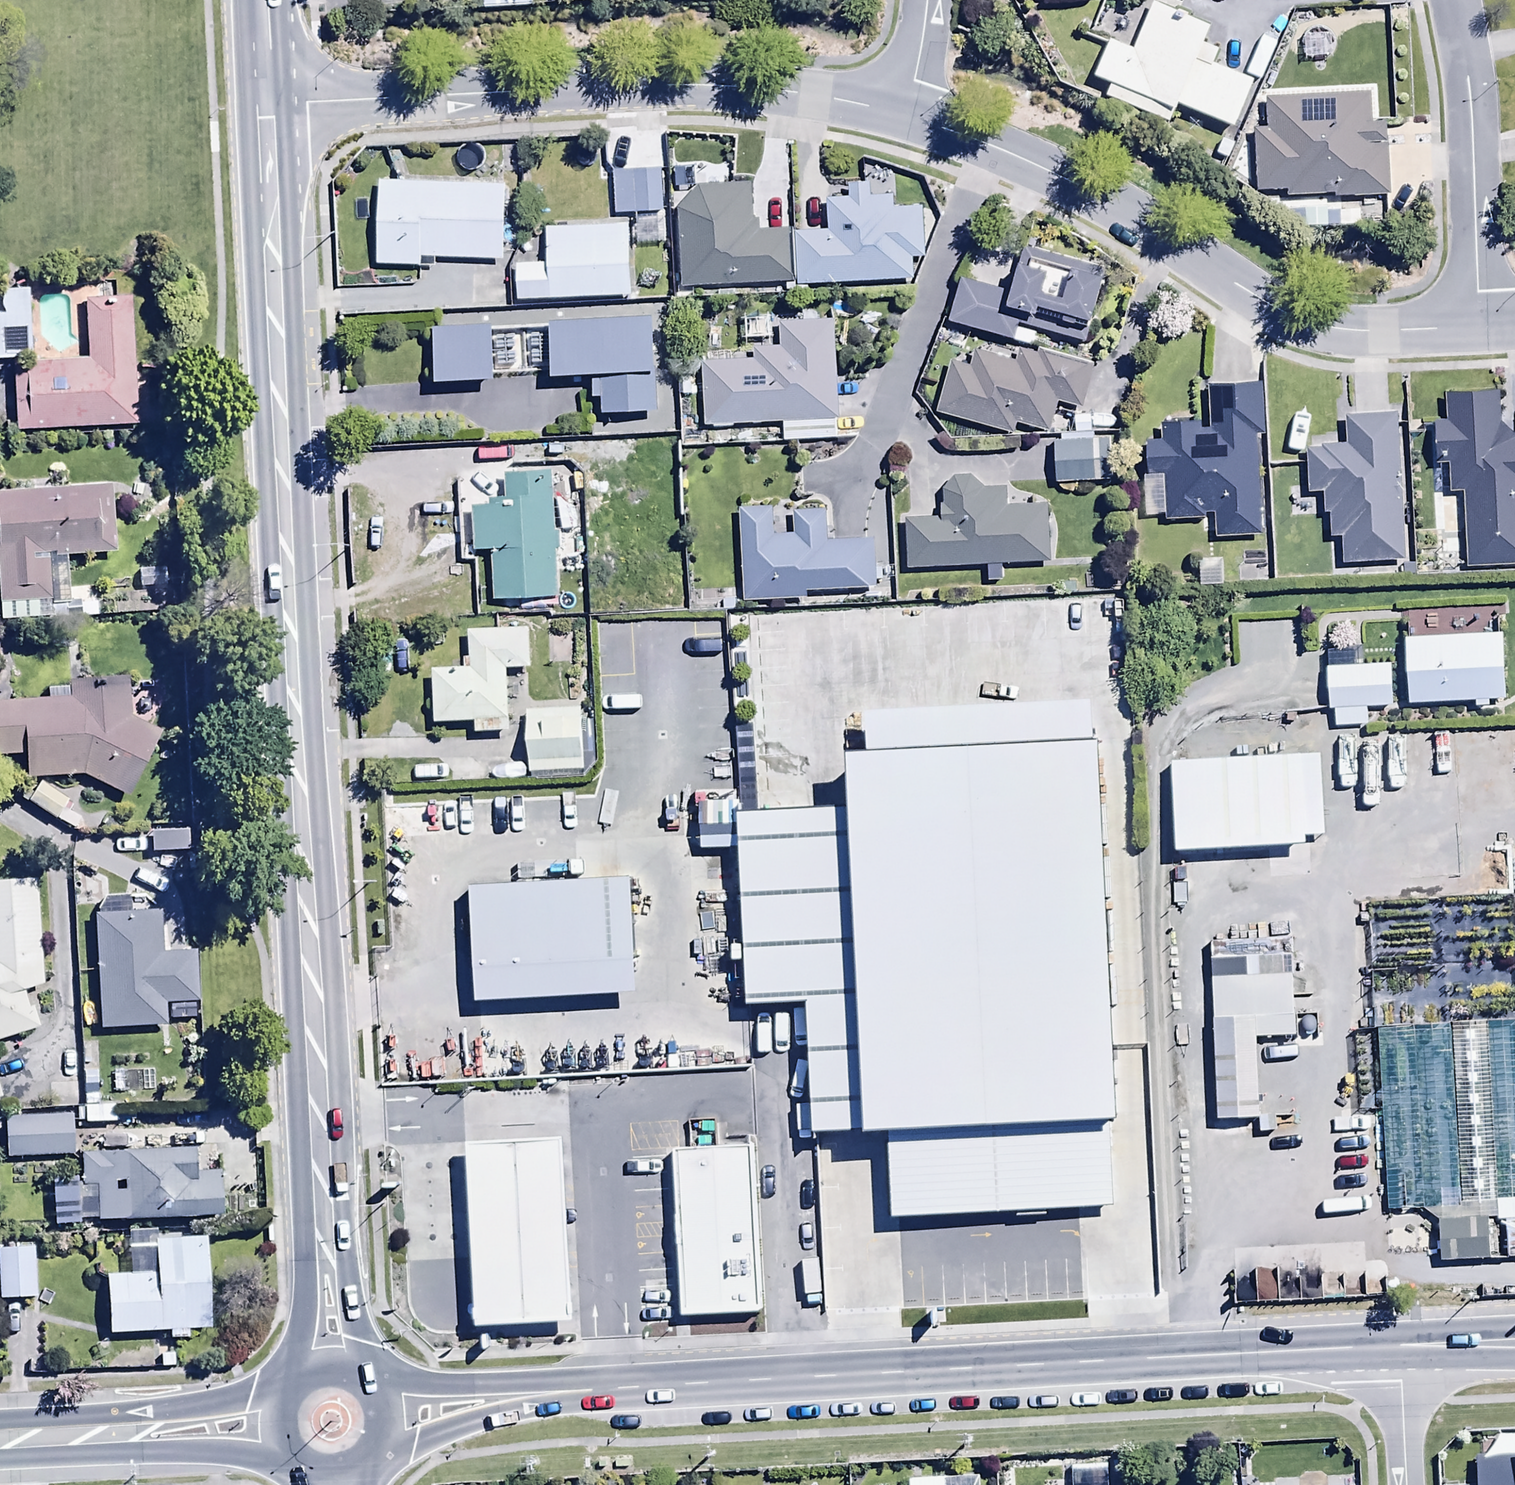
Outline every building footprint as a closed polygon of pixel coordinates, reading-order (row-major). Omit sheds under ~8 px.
[(484,10),(535,9),(534,0),(484,0),(484,10)] [(1114,84),(1108,96),(1171,124),(1180,104),(1234,129),(1254,85),(1213,67),(1220,51),(1206,45),(1213,30),(1155,4),(1134,50),(1111,39),(1094,75),(1114,84)] [(1388,198),(1385,124),(1373,125),(1371,94),(1266,99),(1268,129),(1255,129),(1258,194),(1288,193),(1289,196),(1334,194),(1335,200),(1388,198)] [(662,172),(613,174),(614,216),(664,215),(662,172)] [(505,187),(381,182),(378,268),(436,270),(436,261),(502,264),(505,187)] [(701,186),(678,211),(681,289),(792,285),(790,231),(760,233),(759,220),(755,220),(754,184),(701,186)] [(793,235),(796,290),(912,282),(910,263),(923,262),(920,211),(894,212),(893,197),(869,198),(868,188),(847,189),(847,199),(826,200),(828,233),(793,235)] [(516,267),(518,303),(633,297),(629,224),(545,229),(547,265),(516,267)] [(962,278),(950,322),(1013,340),(1017,324),(1085,344),(1106,271),(1025,249),(1013,292),(962,278)] [(88,362),(11,367),(15,435),(137,427),(129,299),(84,302),(88,362)] [(838,441),(833,322),(811,323),(811,317),(746,320),(747,353),(703,354),(706,427),(782,424),(783,443),(838,441)] [(653,320),(551,326),(555,380),(594,378),(595,399),(602,398),(603,416),(658,413),(653,320)] [(29,363),(28,327),(2,328),(2,324),(0,324),(0,363),(29,363)] [(494,328),(436,329),(438,381),(495,380),(494,328)] [(973,368),(951,362),(937,415),(1016,435),(1018,426),(1050,434),(1058,403),(1082,409),(1093,368),(1041,354),(1040,360),(1017,354),(1015,362),(977,352),(973,368)] [(1261,386),(1207,390),(1210,431),(1199,431),(1199,421),(1160,423),(1161,443),(1149,444),(1151,476),(1142,477),(1145,520),(1165,518),(1165,524),(1212,521),(1213,538),(1261,535),(1255,435),(1264,435),(1261,386)] [(1500,424),(1499,395),(1447,396),(1448,422),(1437,423),(1438,465),(1448,465),(1449,493),(1464,492),(1466,534),(1441,535),(1442,568),(1514,566),(1514,436),(1500,424)] [(1404,562),(1399,416),(1345,418),(1346,447),(1321,447),(1321,452),(1308,452),(1309,494),(1325,493),(1326,515),(1331,515),(1332,542),(1343,541),(1344,564),(1404,562)] [(1054,445),(1056,485),(1116,482),(1114,439),(1094,440),(1094,437),(1062,438),(1062,445),(1054,445)] [(495,603),(560,599),(552,472),(503,475),(505,500),(472,502),(475,553),(491,552),(495,603)] [(941,506),(941,519),(905,520),(906,571),(987,569),(987,584),(1002,583),(1002,567),(1050,565),(1049,508),(1006,509),(1006,489),(982,490),(973,478),(955,479),(943,491),(944,505),(941,506)] [(0,493),(0,602),(0,608),(56,604),(53,561),(113,557),(109,486),(0,493)] [(805,601),(804,593),(875,589),(873,541),(828,543),(826,511),(794,513),(794,523),(787,523),(780,527),(781,536),(773,537),(772,510),(740,511),(743,603),(805,601)] [(1505,628),(1407,634),(1410,697),(1508,692),(1505,628)] [(465,673),(434,673),(435,726),(476,726),(477,735),(509,735),(509,673),(531,673),(531,629),(468,630),(468,662),(465,662),(465,673)] [(1392,660),(1328,663),(1330,704),(1395,700),(1392,660)] [(81,779),(124,802),(156,739),(128,724),(126,681),(69,684),(70,694),(46,695),(47,721),(0,724),(0,760),(23,759),(24,783),(81,779)] [(1077,1200),(1065,709),(820,716),(822,808),(710,811),(715,997),(780,996),(783,1126),(866,1124),(868,1205),(1077,1200)] [(582,713),(528,714),(529,776),(583,775),(582,713)] [(1301,750),(1142,754),(1144,841),(1303,837),(1301,750)] [(69,803),(39,786),(27,808),(72,833),(79,821),(64,813),(69,803)] [(591,879),(447,883),(450,994),(594,990),(591,879)] [(38,1032),(32,1013),(29,1014),(23,997),(41,992),(36,884),(0,885),(0,1043),(38,1032)] [(161,915),(95,917),(98,1034),(165,1033),(164,1008),(196,1008),(195,957),(162,958),(161,915)] [(1278,968),(1197,972),(1204,1115),(1245,1113),(1240,1034),(1281,1032),(1278,968)] [(1372,1023),(1381,1204),(1424,1201),(1428,1266),(1511,1262),(1507,1197),(1514,1197),(1514,1016),(1372,1023)] [(70,1117),(4,1119),(6,1161),(71,1159),(70,1117)] [(570,1313),(561,1133),(470,1138),(479,1318),(570,1313)] [(763,1308),(755,1141),(678,1144),(686,1312),(763,1308)] [(193,1151),(80,1156),(81,1195),(76,1196),(77,1226),(218,1219),(216,1175),(195,1176),(193,1151)] [(208,1332),(204,1239),(155,1241),(156,1257),(136,1257),(137,1277),(106,1278),(109,1337),(167,1334),(167,1341),(188,1341),(188,1333),(208,1332)] [(0,1247),(0,1302),(32,1301),(31,1246),(0,1247)] [(1476,1457),(1477,1484),(1514,1484),(1514,1455),(1476,1457)]
